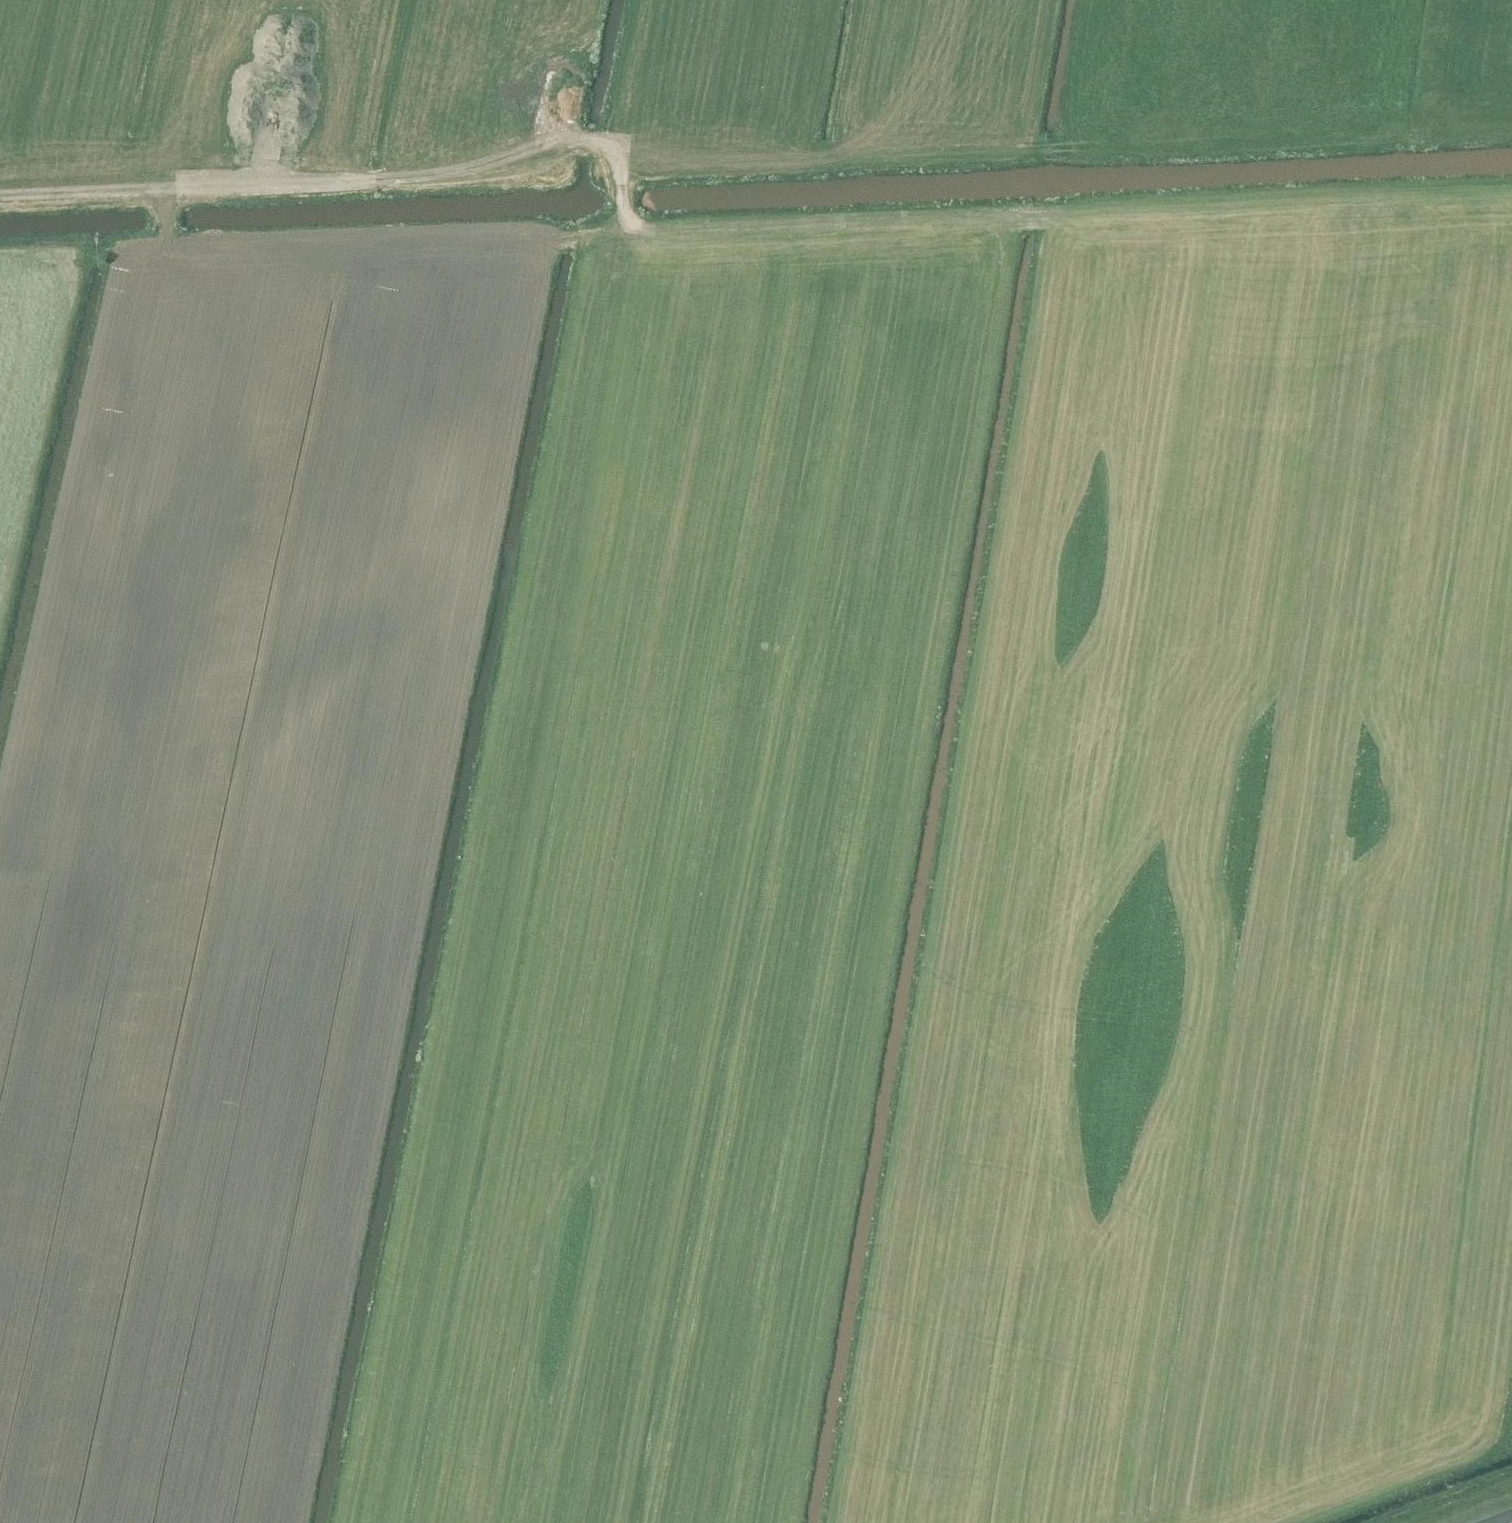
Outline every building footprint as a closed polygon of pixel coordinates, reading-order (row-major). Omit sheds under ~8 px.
[(273,61),(269,157),(296,158),(300,62),(273,61)]
